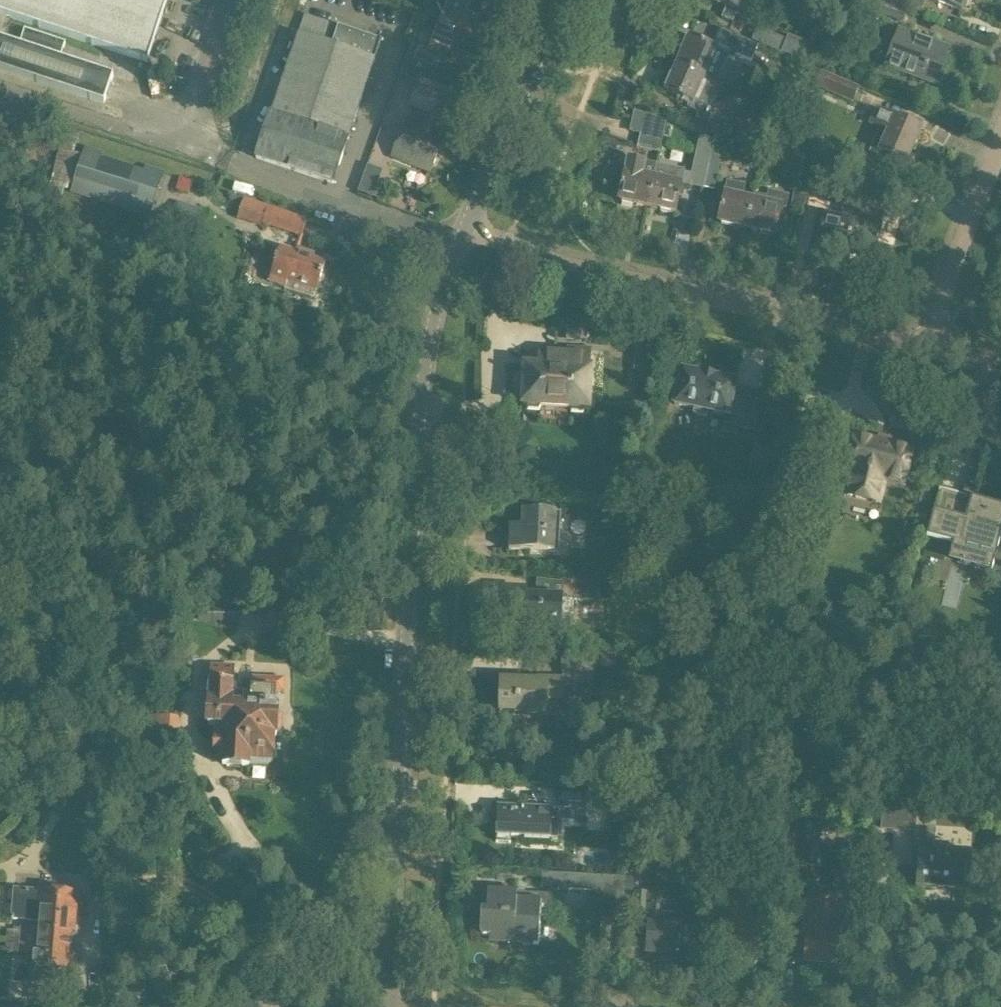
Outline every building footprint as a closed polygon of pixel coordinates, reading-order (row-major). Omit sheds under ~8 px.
[(6,17),(75,40),(148,63),(148,62),(146,61),(166,0),(0,0),(0,15),(6,17)] [(491,26),(466,16),(473,0),(440,0),(438,5),(444,18),(441,24),(463,34),(464,32),(474,37),(471,42),(482,46),(491,26)] [(742,0),(711,0),(738,11),(742,0)] [(882,14),(904,22),(909,8),(887,0),(882,14)] [(909,8),(922,13),(926,2),(921,0),(887,0),(909,8)] [(962,12),(967,0),(931,0),(962,12)] [(463,34),(441,24),(429,52),(419,47),(415,58),(433,66),(438,55),(446,59),(450,50),(476,61),(482,46),(471,42),(474,37),(464,32),(463,34)] [(334,184),(382,41),(339,28),(333,47),(299,36),(261,148),(252,145),(249,153),(257,156),(256,158),(334,184)] [(787,41),(758,28),(752,41),(809,65),(817,47),(790,35),(787,41)] [(66,43),(25,30),(20,46),(0,39),(0,70),(104,103),(113,76),(61,60),(66,43)] [(949,49),(900,30),(899,31),(886,67),(938,86),(948,60),(947,60),(948,59),(948,58),(946,58),(949,49)] [(752,61),(758,46),(725,32),(721,42),(738,49),(736,55),(752,61)] [(689,39),(678,65),(705,77),(718,83),(729,58),(734,60),(736,55),(713,46),(712,49),(689,39)] [(414,59),(410,71),(422,76),(439,83),(443,71),(414,59)] [(678,65),(666,92),(690,102),(688,108),(699,113),(700,110),(706,113),(713,98),(715,99),(721,84),(718,83),(705,77),(678,65)] [(854,104),(861,88),(822,72),(815,88),(854,104)] [(444,120),(455,93),(421,80),(411,105),(429,113),(424,126),(407,120),(392,157),(431,173),(446,135),(436,131),(441,119),(444,120)] [(699,113),(694,125),(723,137),(725,134),(729,136),(734,125),(706,113),(700,110),(699,113)] [(907,165),(921,130),(877,111),(871,126),(880,130),(869,154),(876,157),(878,152),(907,165)] [(660,153),(668,118),(656,115),(651,137),(641,135),(638,148),(660,153)] [(715,140),(700,137),(689,187),(704,190),(704,189),(710,161),(715,140)] [(149,215),(163,174),(146,168),(144,174),(100,160),(102,154),(86,149),(73,191),(149,215)] [(647,207),(656,167),(628,161),(619,201),(647,207)] [(714,192),(721,164),(710,161),(704,189),(714,192)] [(677,214),(683,185),(686,172),(657,165),(656,167),(647,207),(677,214)] [(886,193),(889,179),(865,169),(861,187),(886,193)] [(182,178),(178,190),(190,193),(193,181),(182,178)] [(746,229),(753,201),(742,199),(745,186),(728,183),(719,223),(746,229)] [(755,194),(753,201),(746,229),(775,236),(781,208),(786,209),(789,196),(769,191),(767,197),(755,194)] [(806,210),(809,196),(795,193),(792,207),(806,210)] [(845,252),(858,199),(847,196),(845,206),(844,206),(840,220),(825,216),(818,246),(845,252)] [(302,237),(308,220),(245,199),(239,216),(302,237)] [(874,259),(881,229),(865,226),(869,210),(868,210),(869,202),(858,199),(845,252),(874,259)] [(200,237),(208,213),(178,204),(170,228),(200,237)] [(298,250),(296,255),(280,250),(270,280),(287,286),(289,281),(318,291),(327,264),(314,260),(315,256),(298,250)] [(590,408),(592,352),(583,351),(583,354),(537,352),(536,367),(524,367),(522,405),(527,405),(529,410),(541,411),(543,406),(571,407),(573,412),(584,413),(586,408),(590,408)] [(681,372),(674,405),(694,410),(694,414),(707,417),(708,412),(728,417),(727,423),(726,426),(754,432),(760,407),(732,400),(736,384),(707,377),(681,372)] [(810,429),(790,424),(783,453),(803,458),(810,429)] [(904,485),(913,450),(855,435),(847,470),(853,472),(847,495),(879,503),(885,480),(904,485)] [(758,444),(752,467),(768,470),(773,448),(758,444)] [(945,494),(945,492),(940,491),(931,524),(937,525),(933,539),(966,547),(966,545),(996,553),(1000,535),(1000,508),(971,500),(969,507),(961,505),(963,500),(958,498),(958,497),(945,494)] [(560,553),(561,513),(522,512),(522,526),(510,525),(509,551),(560,553)] [(599,602),(600,584),(567,582),(566,599),(526,597),(526,593),(507,592),(506,628),(562,631),(574,632),(576,601),(599,602)] [(239,623),(241,598),(215,596),(215,607),(200,606),(199,621),(239,623)] [(619,666),(619,651),(602,651),(602,666),(619,666)] [(594,683),(595,653),(565,652),(564,680),(529,679),(529,684),(501,683),(501,712),(527,712),(527,715),(546,715),(546,699),(564,700),(564,685),(575,686),(575,683),(594,683)] [(250,692),(232,691),(233,668),(212,667),(208,725),(217,725),(215,754),(221,754),(221,766),(251,768),(251,766),(269,767),(273,764),(275,738),(276,738),(277,734),(282,729),(283,717),(278,711),(278,708),(276,707),(277,692),(284,692),(284,680),(251,678),(250,692)] [(609,821),(611,791),(562,788),(561,802),(587,803),(585,807),(602,820),(609,821)] [(552,810),(499,808),(497,842),(511,842),(511,837),(550,839),(559,840),(561,812),(552,812),(552,810)] [(820,826),(797,824),(794,865),(810,866),(812,846),(818,847),(820,826)] [(969,890),(971,853),(934,851),(936,830),(915,829),(913,866),(919,866),(918,887),(969,890)] [(626,879),(626,878),(543,873),(542,889),(602,892),(602,902),(624,904),(625,890),(625,884),(626,879)] [(625,884),(625,890),(634,891),(635,879),(626,879),(625,884)] [(76,924),(79,895),(15,889),(12,920),(41,922),(40,930),(72,932),(72,924),(76,924)] [(552,918),(553,902),(527,901),(528,893),(489,891),(488,912),(482,911),(481,934),(481,936),(484,938),(490,939),(490,944),(539,947),(540,917),(545,917),(545,921),(551,921),(551,918),(552,918)] [(680,956),(682,926),(682,915),(663,914),(664,893),(636,892),(635,913),(651,913),(650,939),(649,939),(648,953),(662,953),(662,955),(680,956)] [(71,987),(74,958),(69,958),(72,932),(40,930),(21,928),(19,956),(35,957),(33,984),(71,987)]
